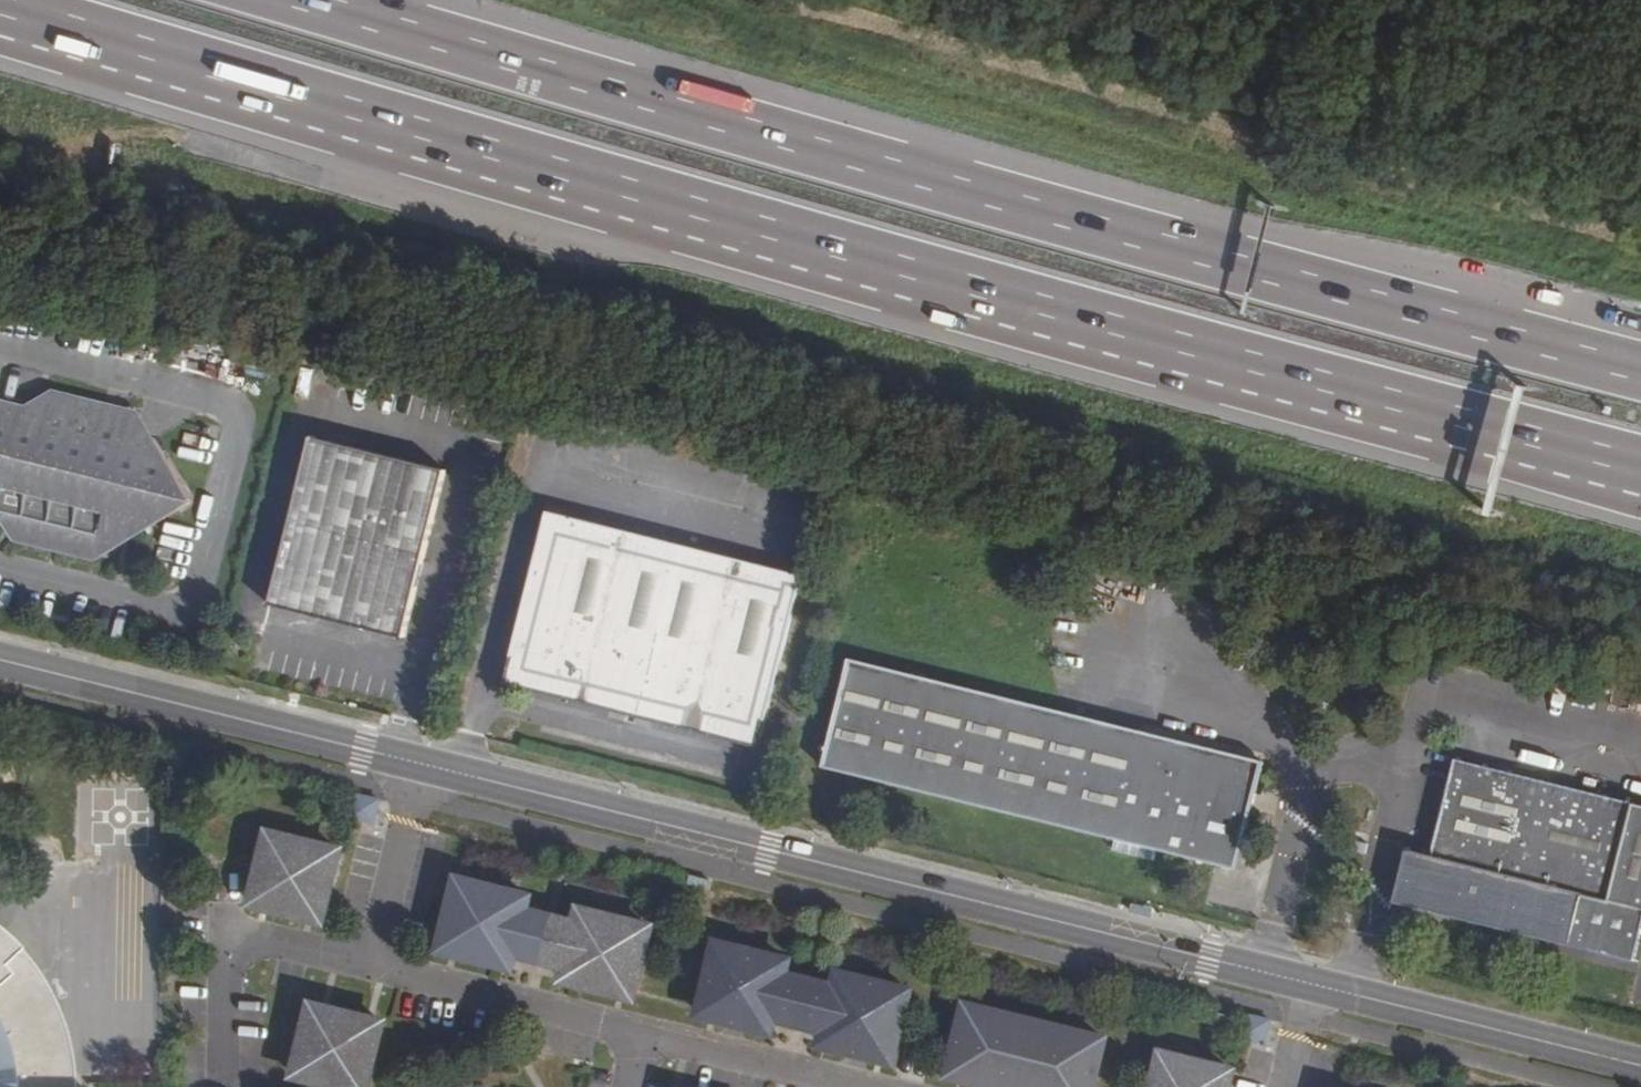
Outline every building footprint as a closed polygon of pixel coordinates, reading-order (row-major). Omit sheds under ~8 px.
[(201,504),(140,411),(66,392),(40,409),(0,399),(0,513),(12,516),(28,544),(104,562),(201,504)] [(397,643),(438,474),(309,443),(269,612),(397,643)] [(761,748),(801,577),(547,517),(507,688),(761,748)] [(1239,867),(1266,760),(853,658),(826,765),(1239,867)] [(1458,761),(1434,855),(1413,850),(1401,899),(1635,957),(1640,934),(1640,807),(1458,761)] [(354,820),(382,822),(384,795),(355,793),(354,820)] [(344,853),(264,833),(246,908),(326,928),(344,853)] [(531,965),(545,910),(536,907),(538,896),(456,876),(438,954),(518,973),(521,962),(531,965)] [(574,917),(565,914),(552,970),(560,972),(558,983),(638,1001),(656,926),(576,906),(574,917)] [(565,914),(545,910),(531,965),(552,970),(565,914)] [(76,1082),(74,1068),(73,1058),(70,1044),(67,1031),(63,1019),(58,1006),(52,995),(46,984),(41,976),(35,968),(25,956),(14,943),(3,933),(0,931),(0,1086),(76,1086),(76,1082)] [(768,1022),(781,970),(775,968),(777,956),(699,936),(679,1013),(759,1032),(761,1021),(768,1022)] [(812,977),(801,975),(788,1027),(799,1030),(797,1041),(877,1060),(895,985),(815,965),(812,977)] [(801,975),(781,970),(768,1022),(788,1027),(801,975)] [(940,996),(922,1072),(983,1086),(1070,1086),(1084,1031),(940,996)] [(308,1002),(289,1081),(312,1086),(372,1086),(388,1022),(308,1002)] [(1215,1010),(1194,1005),(1192,1015),(1212,1020),(1215,1010)] [(1244,1038),(1269,1044),(1276,1018),(1250,1012),(1244,1038)] [(1131,1043),(1120,1086),(1205,1086),(1211,1062),(1131,1043)]
